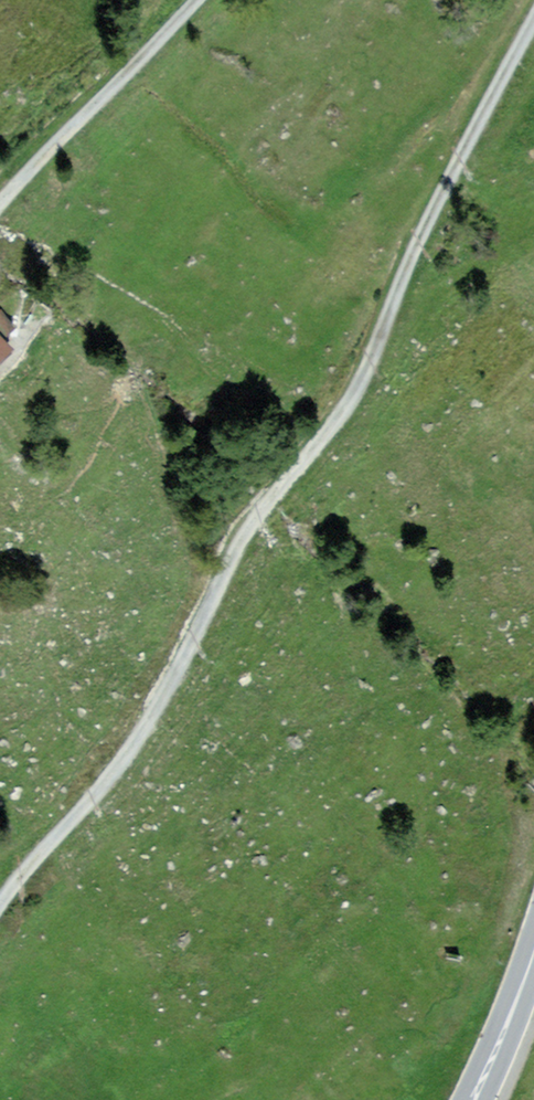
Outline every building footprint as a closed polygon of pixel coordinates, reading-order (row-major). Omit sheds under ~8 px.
[(0,310),(0,335),(13,324),(0,310)]
